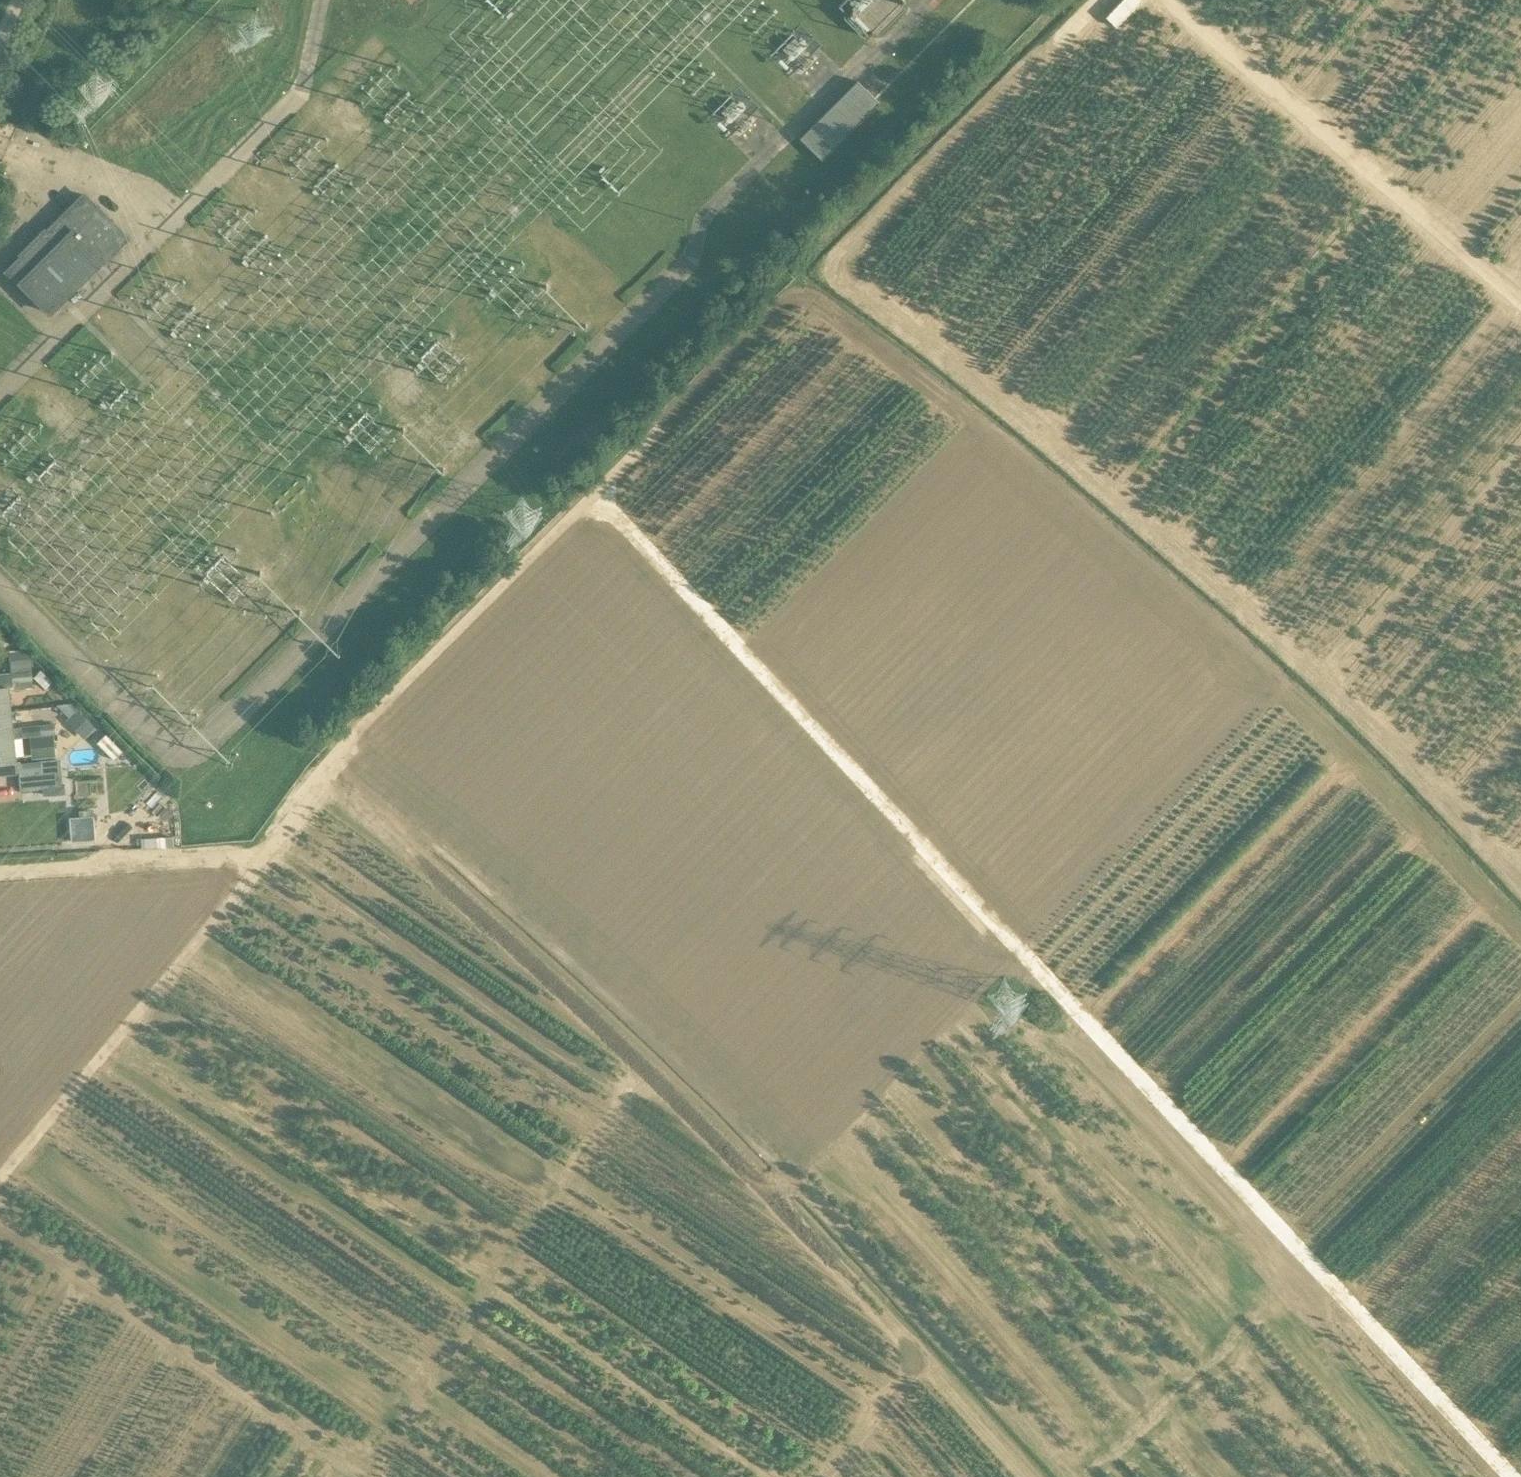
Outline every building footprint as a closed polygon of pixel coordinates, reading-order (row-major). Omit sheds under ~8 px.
[(904,0),(841,0),(838,3),(872,35),(904,0)] [(1147,0),(1117,0),(1099,18),(1114,33),(1148,1),(1147,0)] [(80,103),(107,90),(90,54),(63,66),(80,103)] [(857,80),(800,138),(822,159),(879,102),(857,80)] [(49,316),(101,264),(103,265),(130,238),(83,191),(46,228),(45,227),(17,254),(19,255),(3,271),(19,288),(21,287),(49,316)] [(20,647),(9,648),(10,671),(0,672),(0,711),(10,710),(8,689),(33,687),(31,658),(20,647)] [(37,670),(33,676),(44,687),(49,682),(51,679),(39,668),(37,670)] [(71,705),(58,706),(69,717),(66,720),(84,738),(94,728),(71,705)] [(13,738),(12,727),(10,710),(0,711),(0,738),(8,737),(8,738),(13,738)] [(12,727),(13,738),(54,733),(54,724),(12,727)] [(55,756),(53,734),(36,736),(37,758),(55,756)] [(13,738),(8,738),(8,737),(0,738),(0,775),(18,773),(20,789),(42,787),(62,786),(62,784),(60,759),(40,760),(40,761),(15,761),(13,738)] [(65,784),(62,784),(62,786),(42,787),(43,793),(45,795),(66,793),(65,784)] [(178,843),(175,807),(158,808),(160,844),(178,843)] [(96,839),(94,815),(79,816),(69,816),(71,841),(96,839)]
